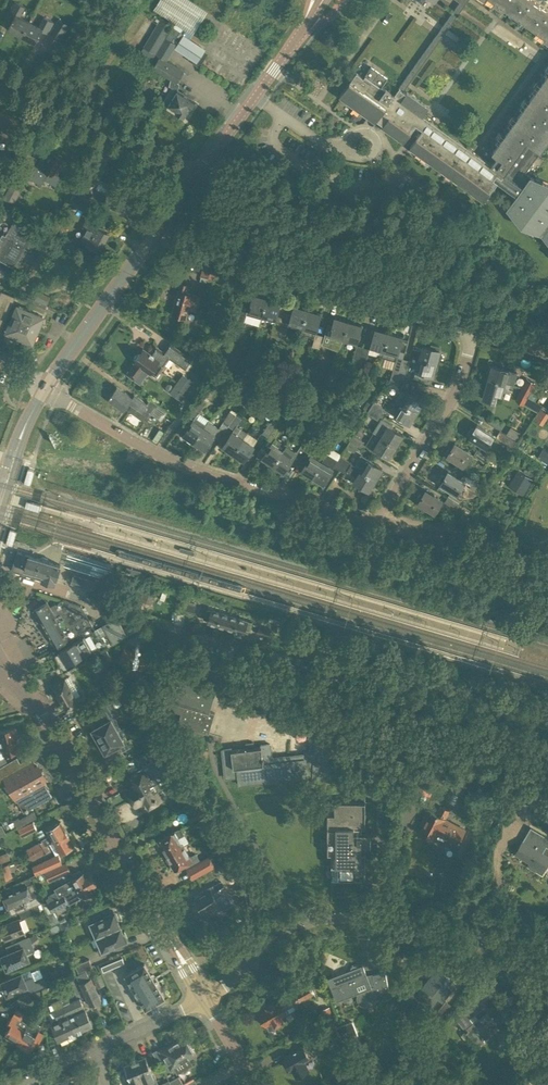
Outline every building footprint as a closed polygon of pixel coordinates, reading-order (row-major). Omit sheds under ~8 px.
[(189,39),(208,11),(191,0),(160,0),(154,9),(176,23),(183,28),(180,33),(189,39)] [(387,79),(371,67),(364,77),(356,72),(339,96),(375,122),(377,120),(380,122),(383,125),(382,126),(404,142),(411,132),(414,128),(416,130),(420,133),(410,147),(484,201),(497,181),(517,195),(507,209),(517,216),(515,219),(521,226),(531,230),(532,227),(547,238),(547,183),(543,181),(541,183),(531,176),(525,172),(541,151),(544,153),(547,147),(547,66),(540,78),(543,80),(541,83),(538,80),(528,95),(531,97),(529,100),(526,97),(520,106),(523,108),(517,117),(514,114),(504,129),(507,131),(505,134),(502,132),(496,140),(499,142),(492,152),(497,156),(491,163),(476,152),(423,115),(429,107),(407,92),(406,93),(403,91),(407,86),(443,37),(469,0),(457,0),(460,2),(438,33),(434,39),(394,94),(382,86),(387,79)] [(532,0),(493,0),(491,4),(505,14),(508,11),(510,12),(508,16),(522,26),(525,23),(527,25),(525,28),(539,38),(542,35),(544,37),(542,40),(547,44),(547,11),(532,0)] [(8,29),(22,36),(29,22),(20,17),(25,7),(15,2),(9,12),(15,15),(8,29)] [(39,27),(29,22),(22,36),(36,43),(43,30),(48,33),(54,23),(44,17),(39,27)] [(58,45),(70,26),(60,19),(48,38),(58,45)] [(189,39),(180,33),(183,28),(176,23),(173,27),(161,19),(144,47),(160,56),(153,68),(174,80),(169,87),(171,88),(172,87),(178,91),(178,90),(181,85),(178,82),(184,71),(169,62),(177,47),(198,61),(205,51),(189,39)] [(195,101),(178,90),(178,91),(172,87),(171,88),(163,102),(169,105),(168,105),(177,111),(176,111),(184,117),(190,108),(190,109),(195,101)] [(11,137),(19,121),(0,111),(0,138),(8,142),(11,137)] [(30,178),(42,185),(44,180),(56,186),(61,177),(56,174),(61,166),(60,166),(63,159),(62,158),(62,157),(58,154),(57,155),(51,152),(46,161),(41,158),(30,178)] [(25,163),(33,166),(37,157),(30,153),(25,163)] [(4,197),(14,203),(21,189),(11,183),(4,197)] [(79,207),(83,198),(88,191),(79,186),(70,202),(79,207)] [(85,246),(97,252),(99,249),(101,250),(110,233),(101,228),(104,222),(89,214),(83,226),(87,228),(81,239),(87,242),(85,246)] [(42,230),(16,216),(14,220),(18,222),(14,228),(36,240),(42,230)] [(45,225),(42,230),(49,234),(52,229),(45,225)] [(36,240),(14,228),(11,235),(7,233),(6,236),(5,236),(28,249),(31,251),(36,240)] [(28,249),(5,236),(6,236),(2,234),(0,239),(3,240),(0,246),(22,259),(28,249)] [(0,246),(0,247),(0,260),(17,269),(22,259),(0,246)] [(210,271),(210,270),(203,269),(200,276),(208,278),(214,279),(215,272),(210,271)] [(171,314),(186,319),(189,309),(196,310),(200,297),(193,295),(193,294),(185,292),(186,290),(187,287),(187,284),(181,283),(178,290),(171,314)] [(2,329),(6,318),(12,321),(7,331),(24,338),(25,340),(31,342),(32,342),(33,342),(33,341),(34,341),(37,335),(36,333),(43,317),(27,309),(26,308),(20,305),(18,306),(16,307),(14,313),(14,314),(14,315),(9,312),(16,296),(2,290),(0,294),(0,328),(2,329)] [(36,299),(47,303),(50,296),(39,291),(36,299)] [(23,299),(40,306),(42,302),(25,295),(23,299)] [(262,315),(267,299),(253,295),(251,304),(244,301),(236,324),(242,326),(246,314),(248,314),(248,312),(262,315)] [(280,302),(267,299),(262,315),(275,319),(280,302)] [(308,310),(294,306),(289,323),(303,327),(308,310)] [(321,314),(308,310),(301,333),(315,337),(312,346),(319,348),(322,335),(316,334),(321,314)] [(343,339),(348,322),(335,318),(332,325),(328,324),(323,343),(334,346),(334,348),(336,349),(339,350),(343,339)] [(281,324),(275,322),(272,335),(278,336),(281,324)] [(343,339),(357,343),(362,326),(348,322),(343,339)] [(288,326),(281,324),(278,336),(284,338),(288,326)] [(382,357),(389,333),(375,330),(370,349),(369,353),(382,357)] [(397,357),(402,337),(389,333),(382,357),(396,360),(397,357)] [(423,346),(420,358),(439,363),(439,361),(442,353),(439,352),(440,350),(439,350),(440,347),(431,344),(430,348),(423,346)] [(363,347),(357,345),(353,358),(359,360),(363,347)] [(136,362),(127,374),(135,380),(143,368),(156,377),(170,357),(156,346),(150,354),(143,349),(139,355),(137,355),(135,358),(136,360),(134,362),(136,362)] [(369,349),(363,347),(359,360),(366,361),(369,349)] [(170,358),(185,369),(192,359),(177,348),(170,358)] [(403,359),(397,357),(396,360),(393,369),(399,371),(403,359)] [(439,363),(420,358),(416,371),(433,375),(434,369),(437,370),(438,364),(439,364),(439,363)] [(409,360),(403,359),(399,371),(406,373),(409,360)] [(257,368),(246,365),(244,375),(255,378),(257,368)] [(505,383),(514,385),(517,373),(509,370),(492,366),(489,378),(505,383)] [(399,371),(393,369),(391,375),(404,379),(406,373),(399,371)] [(170,392),(181,400),(194,382),(183,374),(170,392)] [(404,379),(391,375),(390,382),(402,385),(404,379)] [(261,383),(280,389),(283,381),(264,376),(261,383)] [(505,383),(489,378),(483,398),(494,402),(497,394),(502,395),(505,383)] [(531,392),(535,383),(528,379),(523,388),(531,392)] [(282,389),(290,391),(292,383),(284,380),(282,389)] [(117,386),(108,399),(125,410),(128,406),(130,402),(132,404),(128,410),(145,421),(150,414),(157,404),(150,399),(147,404),(134,395),(133,397),(117,386)] [(316,401),(319,394),(306,388),(303,395),(316,401)] [(519,396),(516,400),(524,404),(531,392),(523,388),(519,396)] [(395,400),(396,400),(416,412),(423,402),(424,403),(428,397),(418,390),(415,396),(408,392),(407,394),(401,390),(395,400)] [(416,412),(396,400),(392,407),(398,410),(395,414),(410,424),(416,412)] [(371,407),(372,405),(367,402),(363,407),(369,410),(371,407)] [(372,405),(371,407),(382,414),(385,408),(374,402),(372,405)] [(193,444),(209,420),(210,419),(199,412),(203,407),(197,403),(190,414),(195,418),(193,420),(184,435),(189,438),(187,440),(193,444)] [(382,414),(371,407),(369,410),(367,413),(378,420),(382,414)] [(547,413),(540,408),(533,419),(542,424),(547,413)] [(223,422),(229,425),(236,415),(230,411),(223,422)] [(234,453),(243,439),(248,432),(238,425),(242,419),(236,415),(229,425),(234,429),(223,446),(234,453)] [(262,433),(268,437),(276,426),(280,420),(274,416),(262,433)] [(209,420),(193,444),(203,450),(204,448),(205,449),(219,428),(209,420)] [(467,435),(486,448),(494,435),(477,425),(474,430),(472,428),(467,435)] [(403,435),(388,426),(381,437),(396,446),(403,435)] [(496,437),(514,447),(517,442),(500,431),(496,437)] [(396,446),(381,437),(374,432),(366,446),(374,450),(375,448),(389,457),(396,446)] [(296,453),(302,457),(314,438),(309,435),(297,452),(286,445),(283,450),(273,465),(284,472),(296,453)] [(350,441),(359,446),(361,448),(365,442),(354,435),(350,441)] [(302,470),(313,477),(322,462),(311,455),(320,442),(314,438),(302,457),(307,461),(302,470)] [(243,439),(234,453),(245,461),(254,446),(243,439)] [(359,446),(350,441),(347,447),(355,452),(359,446)] [(262,457),(273,465),(283,450),(272,443),(262,457)] [(445,454),(447,456),(469,469),(474,461),(469,458),(472,454),(455,443),(451,449),(449,447),(445,454)] [(474,455),(487,463),(490,458),(477,450),(474,455)] [(543,450),(538,458),(547,464),(547,453),(543,450)] [(334,467),(340,470),(346,459),(341,456),(339,459),(328,453),(322,462),(313,477),(324,483),(334,467)] [(362,455),(355,466),(376,479),(383,468),(362,455)] [(346,459),(340,470),(345,473),(347,471),(350,473),(357,477),(354,481),(369,490),(376,479),(355,466),(351,464),(352,463),(346,459)] [(438,482),(457,494),(465,482),(448,471),(445,477),(443,475),(438,482)] [(518,471),(513,479),(520,483),(516,490),(523,494),(527,487),(532,479),(518,471)] [(467,483),(480,492),(483,486),(470,478),(467,483)] [(418,502),(435,513),(443,500),(426,490),(423,495),(420,494),(416,501),(418,502)] [(445,502),(456,509),(459,503),(448,496),(445,502)] [(466,524),(471,517),(470,516),(465,513),(462,512),(458,519),(466,524)] [(51,562),(50,561),(41,559),(41,558),(40,558),(39,558),(30,555),(29,555),(19,552),(20,552),(18,551),(18,553),(13,568),(12,569),(14,570),(24,573),(25,573),(34,576),(35,577),(35,576),(44,579),(45,580),(54,582),(56,583),(56,582),(57,578),(58,577),(57,577),(61,566),(61,565),(60,564),(60,565),(51,562)] [(72,583),(91,589),(93,581),(75,575),(72,583)] [(495,596),(505,599),(509,583),(499,580),(495,596)] [(151,596),(154,589),(142,585),(136,606),(146,609),(150,596),(151,596)] [(47,602),(35,609),(57,647),(94,626),(82,605),(63,599),(50,607),(47,602)] [(183,611),(194,614),(196,607),(185,603),(183,611)] [(226,627),(230,615),(212,610),(208,609),(205,617),(210,618),(209,622),(226,627)] [(247,620),(230,615),(226,627),(244,632),(245,629),(250,630),(252,622),(247,621),(247,620)] [(103,626),(114,644),(139,629),(135,622),(124,629),(117,617),(103,625),(103,626)] [(106,648),(114,644),(103,626),(95,630),(106,648)] [(260,626),(258,633),(269,636),(271,629),(260,626)] [(80,639),(75,642),(59,651),(60,652),(61,651),(68,664),(67,665),(68,665),(93,651),(85,637),(80,639)] [(121,662),(120,662),(133,666),(147,670),(151,656),(125,648),(122,656),(120,655),(118,661),(121,662)] [(181,713),(178,725),(187,727),(188,725),(201,729),(200,731),(209,734),(215,713),(210,711),(218,685),(172,672),(162,708),(181,713)] [(65,679),(54,685),(58,693),(63,702),(64,702),(68,709),(80,703),(80,702),(84,700),(70,676),(65,679)] [(137,692),(128,697),(132,703),(140,698),(137,692)] [(115,717),(117,716),(123,713),(119,705),(117,707),(113,701),(98,709),(102,716),(106,722),(92,730),(93,731),(92,732),(95,737),(96,737),(99,741),(118,730),(114,723),(117,721),(115,717)] [(231,748),(223,749),(225,768),(224,769),(225,775),(226,775),(226,778),(239,776),(239,784),(307,776),(307,775),(313,776),(313,779),(313,778),(329,779),(329,780),(337,780),(338,753),(332,753),(333,736),(329,736),(329,727),(336,727),(336,722),(336,721),(323,721),(323,727),(324,727),(323,735),(317,735),(318,729),(310,729),(309,752),(304,751),(303,754),(289,756),(272,758),(270,744),(262,745),(261,745),(262,747),(255,748),(254,742),(246,743),(246,749),(239,750),(232,750),(232,748),(231,748)] [(0,748),(0,767),(8,763),(5,757),(12,756),(11,751),(22,748),(20,743),(22,743),(19,733),(18,733),(16,727),(0,731),(0,746),(1,748),(0,748)] [(118,730),(99,741),(101,746),(100,746),(103,752),(104,751),(105,753),(119,745),(122,751),(134,745),(130,738),(127,739),(125,735),(122,737),(118,730)] [(150,732),(148,741),(156,743),(158,734),(150,732)] [(127,792),(126,794),(129,800),(151,787),(159,782),(177,772),(182,769),(173,753),(159,760),(161,763),(156,765),(153,760),(143,766),(146,771),(133,778),(136,784),(127,790),(127,792)] [(52,797),(44,781),(45,780),(38,767),(36,769),(30,758),(20,764),(17,758),(0,768),(0,788),(8,784),(24,812),(52,797)] [(188,778),(182,769),(177,772),(183,782),(188,778)] [(151,787),(129,800),(133,805),(135,805),(136,807),(146,801),(149,807),(162,800),(158,791),(163,788),(159,782),(151,787)] [(181,799),(184,804),(197,796),(193,790),(181,799)] [(356,878),(365,878),(365,853),(371,853),(371,844),(371,832),(370,832),(362,832),(362,827),(365,827),(366,801),(335,801),(335,814),(328,814),(328,853),(332,853),(332,866),(339,866),(339,878),(346,878),(346,881),(356,881),(356,878)] [(437,833),(458,843),(466,829),(446,819),(450,811),(441,806),(437,814),(428,810),(421,824),(423,825),(420,831),(434,838),(437,833)] [(206,814),(202,807),(189,814),(193,822),(206,814)] [(18,826),(37,816),(33,810),(19,818),(18,816),(13,819),(15,821),(18,826)] [(19,829),(22,836),(37,829),(34,822),(19,829)] [(30,855),(47,845),(53,841),(68,833),(65,829),(61,822),(52,827),(47,830),(50,835),(42,840),(42,841),(38,843),(38,844),(27,850),(30,855)] [(165,856),(183,846),(189,842),(181,828),(158,841),(163,849),(162,851),(165,856)] [(530,867),(535,870),(536,869),(542,873),(547,863),(547,856),(542,853),(546,846),(547,847),(547,838),(531,828),(516,853),(530,862),(529,863),(530,864),(529,865),(531,866),(530,867)] [(70,838),(68,833),(53,841),(60,853),(66,850),(74,845),(70,838)] [(47,845),(30,855),(33,860),(44,853),(44,854),(50,850),(47,845)] [(183,846),(165,856),(168,862),(170,862),(175,870),(198,857),(194,850),(188,854),(183,846)] [(234,847),(224,853),(227,859),(237,853),(234,847)] [(7,852),(0,855),(3,862),(10,859),(7,852)] [(59,855),(33,867),(37,876),(63,864),(59,855)] [(209,855),(187,869),(192,878),(215,865),(209,855)] [(70,871),(67,863),(45,873),(49,881),(70,871)] [(0,881),(12,877),(8,864),(0,867),(0,881)] [(241,869),(247,905),(246,906),(265,900),(265,901),(266,901),(246,866),(241,869)] [(50,892),(54,900),(94,879),(90,872),(85,875),(84,872),(82,874),(80,871),(73,875),(75,878),(72,879),(74,882),(65,887),(64,884),(50,892)] [(42,903),(41,902),(33,884),(31,878),(25,881),(27,886),(3,896),(12,915),(42,903)] [(41,902),(42,903),(51,927),(60,923),(54,911),(69,903),(69,904),(75,900),(74,898),(81,894),(82,897),(84,896),(86,899),(93,895),(92,892),(94,890),(93,888),(97,885),(94,879),(54,900),(49,903),(41,902)] [(199,904),(197,905),(201,911),(203,909),(203,911),(210,907),(222,916),(226,910),(243,900),(243,899),(238,902),(224,893),(222,890),(223,889),(219,884),(210,889),(202,893),(203,894),(196,898),(199,904)] [(239,904),(230,909),(234,916),(243,911),(239,904)] [(19,912),(22,919),(35,914),(35,912),(33,907),(19,912)] [(91,923),(97,937),(121,927),(118,921),(120,920),(117,913),(115,914),(115,913),(91,923)] [(0,927),(5,940),(25,932),(20,919),(0,927)] [(69,920),(61,923),(65,931),(70,929),(71,925),(69,920)] [(121,927),(97,937),(100,946),(97,947),(100,955),(111,950),(110,948),(127,941),(126,940),(128,939),(125,932),(123,933),(121,927)] [(17,942),(20,948),(2,956),(3,959),(2,960),(5,966),(6,966),(7,969),(30,960),(27,953),(35,950),(32,943),(39,938),(37,934),(17,942)] [(122,958),(101,967),(104,972),(125,963),(122,958)] [(75,965),(79,973),(93,967),(89,959),(75,965)] [(146,1009),(165,997),(156,983),(159,981),(156,976),(153,978),(145,964),(126,975),(146,1009)] [(359,997),(359,998),(360,999),(360,1000),(360,1001),(361,1001),(361,1002),(362,1003),(363,1004),(364,1004),(365,1005),(366,1005),(367,1005),(368,1005),(369,1004),(370,1004),(371,1003),(372,1002),(373,1001),(374,1000),(374,999),(374,998),(374,997),(374,995),(373,995),(378,993),(378,994),(389,990),(385,972),(367,976),(363,967),(359,968),(358,967),(357,966),(355,965),(353,966),(352,967),(351,968),(350,970),(351,972),(329,980),(336,1000),(337,1000),(338,1001),(340,1002),(341,1001),(342,1001),(343,1000),(343,999),(343,998),(343,997),(357,992),(360,994),(360,995),(360,996),(359,997)] [(61,972),(66,976),(70,971),(65,967),(61,972)] [(438,969),(417,994),(432,1005),(438,997),(442,1000),(456,984),(438,969)] [(18,991),(20,997),(47,986),(44,979),(36,983),(33,977),(30,970),(22,973),(2,982),(5,988),(4,989),(6,994),(7,993),(8,995),(18,991)] [(76,975),(90,1006),(101,1001),(91,978),(90,979),(86,971),(76,975)] [(91,974),(98,988),(105,985),(99,971),(91,974)] [(296,989),(290,992),(297,1003),(314,993),(308,982),(304,984),(303,983),(295,987),(296,989)] [(297,1003),(290,992),(278,999),(279,999),(268,1006),(264,1000),(255,1006),(269,1031),(277,1027),(276,1025),(284,1020),(282,1017),(295,1009),(292,1006),(297,1003)] [(18,998),(21,1005),(32,1001),(29,994),(18,998)] [(68,997),(61,1000),(76,1033),(93,1026),(92,1024),(93,1023),(91,1019),(90,1019),(85,1010),(78,1013),(77,1009),(84,1006),(80,999),(70,1003),(68,997)] [(76,1033),(61,1000),(61,999),(52,1003),(55,1010),(53,1011),(57,1018),(61,1016),(63,1019),(52,1024),(56,1034),(55,1035),(57,1039),(58,1039),(59,1041),(76,1033)] [(436,1013),(442,1018),(451,1006),(445,1002),(436,1013)] [(470,1019),(479,1012),(473,1005),(457,1018),(467,1031),(463,1034),(467,1039),(471,1036),(476,1043),(483,1037),(485,1041),(492,1036),(491,1035),(499,1028),(487,1013),(474,1024),(470,1019)] [(327,1020),(334,1018),(330,1007),(323,1010),(327,1020)] [(8,1028),(4,1034),(6,1036),(6,1038),(9,1039),(11,1039),(15,1041),(16,1044),(19,1044),(23,1047),(24,1049),(26,1050),(28,1049),(30,1051),(34,1044),(36,1046),(43,1034),(39,1031),(41,1028),(30,1021),(28,1024),(19,1019),(13,1015),(6,1026),(8,1028)] [(332,1020),(325,1024),(333,1038),(337,1046),(338,1047),(345,1044),(332,1020)] [(338,1028),(345,1041),(359,1035),(353,1022),(338,1028)] [(304,1035),(308,1042),(321,1034),(319,1029),(321,1028),(319,1026),(317,1027),(317,1028),(304,1035)] [(414,1036),(418,1044),(424,1041),(420,1033),(414,1036)] [(171,1069),(173,1068),(170,1063),(176,1060),(173,1055),(190,1046),(185,1036),(160,1050),(154,1054),(162,1068),(168,1064),(171,1069)] [(417,1047),(412,1042),(406,1049),(411,1053),(417,1047)] [(303,1047),(284,1057),(290,1069),(291,1068),(294,1073),(296,1077),(309,1069),(305,1061),(310,1058),(307,1053),(310,1051),(307,1045),(303,1047)] [(176,1060),(170,1063),(177,1073),(192,1064),(189,1059),(196,1055),(190,1046),(173,1055),(176,1060)] [(414,1057),(422,1068),(429,1064),(420,1052),(414,1057)] [(136,1061),(145,1084),(156,1084),(146,1057),(144,1057),(143,1056),(139,1058),(139,1060),(136,1061)] [(136,1061),(132,1062),(131,1061),(127,1063),(127,1064),(125,1065),(128,1072),(124,1074),(129,1084),(145,1084),(136,1061)] [(171,1081),(173,1084),(185,1084),(180,1076),(171,1081)]
